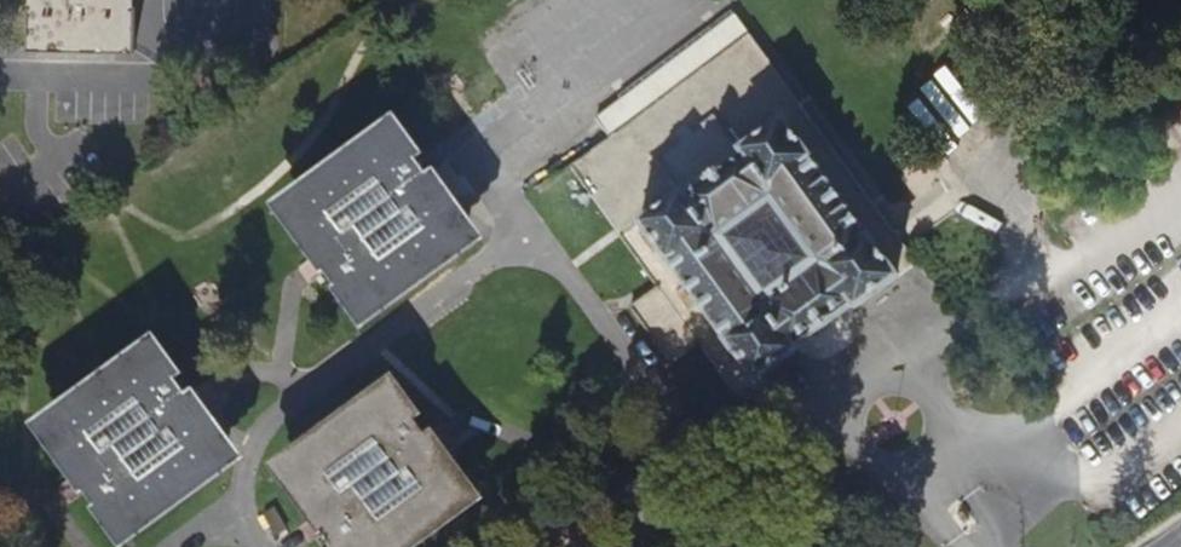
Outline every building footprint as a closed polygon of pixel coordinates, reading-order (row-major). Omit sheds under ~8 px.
[(28,74),(134,76),(136,0),(30,0),(28,74)] [(895,274),(778,116),(766,125),(764,124),(745,138),(746,140),(734,149),(737,152),(681,194),(679,191),(666,201),(664,199),(646,213),(647,214),(636,223),(753,380),(795,349),(793,346),(850,303),(852,306),(895,274)] [(405,165),(390,144),(301,210),(339,261),(325,272),(336,287),(351,276),(366,297),(454,232),(416,181),(427,173),(416,157),(405,165)] [(651,335),(678,318),(657,287),(631,304),(651,335)] [(233,444),(195,394),(206,386),(194,371),(183,378),(169,358),(75,427),(112,479),(98,488),(109,505),(124,495),(139,514),(233,444)] [(459,492),(421,440),(429,432),(418,417),(409,423),(395,404),(304,470),(341,522),(327,531),(338,546),(337,546),(382,546),(459,492)]
